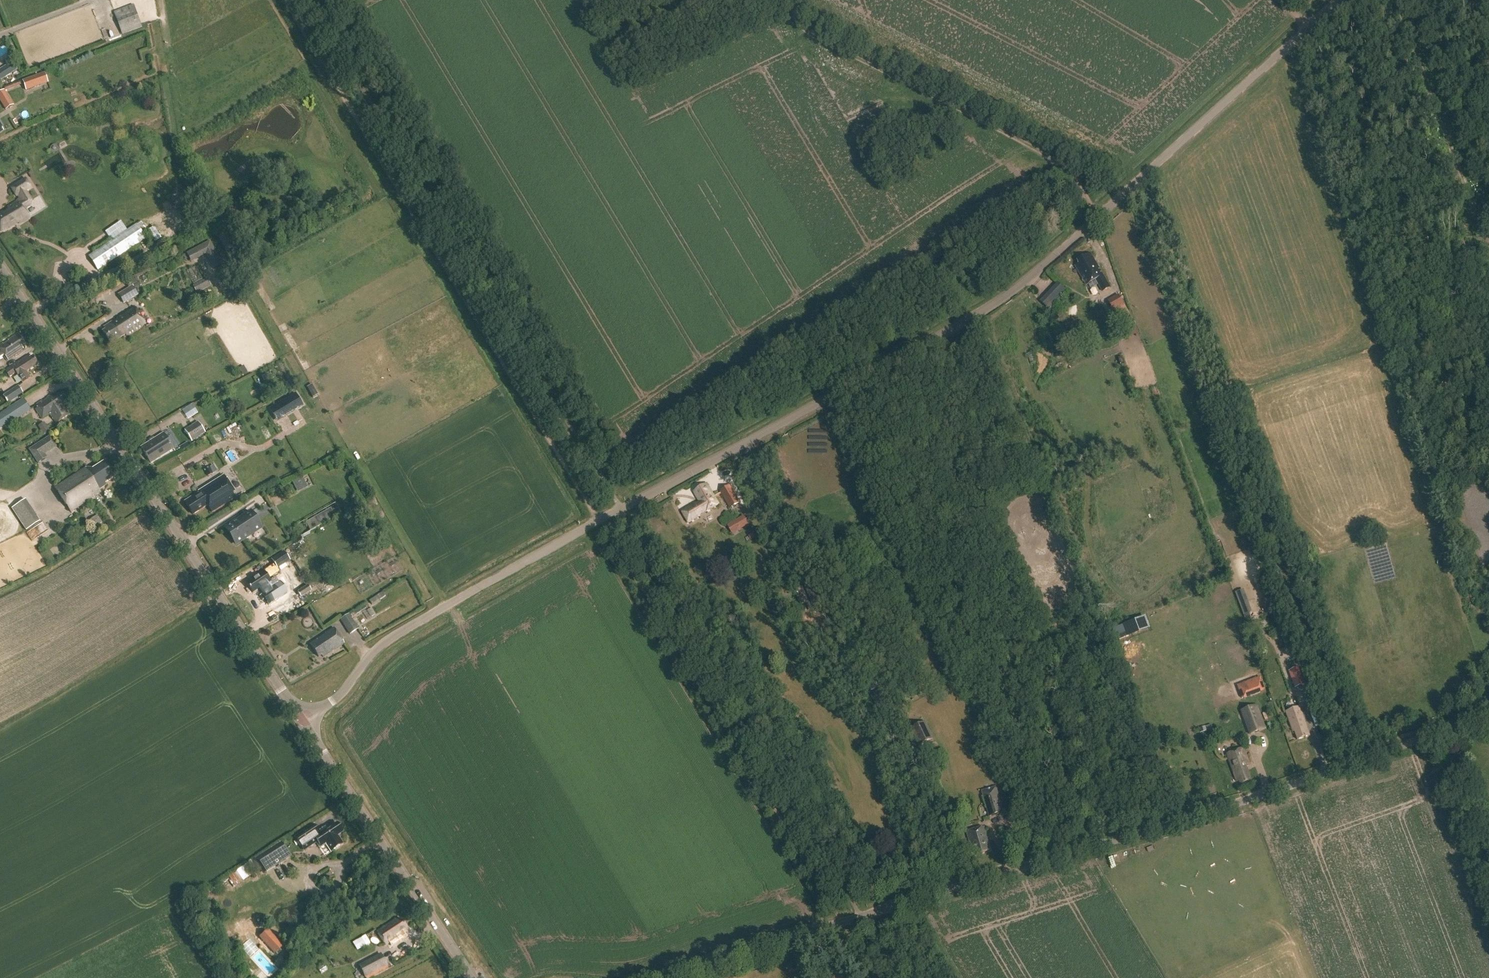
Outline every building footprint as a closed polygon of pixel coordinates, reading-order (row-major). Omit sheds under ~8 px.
[(133,5),(113,12),(122,37),(142,29),(133,5)] [(38,76),(22,81),(24,87),(26,90),(26,91),(41,86),(41,84),(40,81),(38,76)] [(0,93),(0,102),(5,111),(14,106),(4,90),(0,93)] [(1,231),(9,226),(10,228),(19,222),(20,224),(30,217),(24,209),(30,204),(31,200),(25,190),(30,187),(24,179),(11,188),(18,199),(18,200),(8,207),(10,209),(0,216),(0,228),(1,231)] [(103,229),(111,241),(88,257),(98,271),(145,239),(136,225),(127,231),(119,218),(103,229)] [(222,264),(210,241),(187,253),(191,262),(206,254),(214,269),(222,264)] [(1087,284),(1095,280),(1103,293),(1110,288),(1090,254),(1078,261),(1080,264),(1076,266),(1087,284)] [(130,283),(132,286),(118,294),(124,304),(138,296),(133,288),(139,285),(136,279),(130,283)] [(1039,299),(1048,308),(1058,299),(1049,289),(1039,299)] [(1118,296),(1108,301),(1123,327),(1132,322),(1118,296)] [(134,330),(145,323),(135,307),(124,314),(117,318),(117,320),(112,323),(111,322),(104,327),(106,330),(103,332),(111,344),(134,330)] [(1113,330),(1108,333),(1110,337),(1112,341),(1117,339),(1114,332),(1113,330)] [(1126,339),(1123,332),(1116,335),(1119,342),(1126,339)] [(18,334),(8,340),(9,341),(3,345),(3,344),(0,346),(0,357),(4,355),(8,360),(24,350),(21,346),(25,344),(18,334)] [(26,371),(37,364),(32,356),(29,358),(27,355),(5,370),(9,377),(16,372),(23,383),(30,378),(26,371)] [(7,399),(19,392),(16,387),(4,393),(7,399)] [(295,393),(269,409),(277,422),(303,407),(295,393)] [(55,397),(53,394),(47,398),(48,399),(43,402),(43,401),(37,404),(39,408),(37,409),(43,418),(50,414),(56,423),(68,415),(63,406),(64,404),(58,395),(55,397)] [(0,413),(0,428),(4,426),(13,420),(14,422),(31,410),(23,398),(0,413)] [(191,402),(180,409),(186,417),(197,411),(191,402)] [(38,427),(43,435),(49,431),(44,422),(38,427)] [(198,422),(185,430),(192,442),(205,433),(198,422)] [(173,449),(163,434),(141,448),(151,463),(173,449)] [(50,436),(29,449),(38,463),(47,457),(45,454),(57,447),(50,436)] [(60,496),(70,511),(100,492),(98,490),(105,486),(104,483),(112,478),(103,463),(87,473),(80,472),(55,487),(60,496)] [(297,490),(306,485),(301,475),(291,480),(297,490)] [(234,492),(225,478),(199,495),(198,493),(185,502),(193,514),(207,505),(212,512),(235,498),(232,493),(234,492)] [(718,504),(707,485),(694,492),(699,501),(683,511),(689,523),(700,517),(699,515),(718,504)] [(730,485),(720,491),(730,509),(740,503),(730,485)] [(11,509),(26,531),(40,522),(25,500),(11,509)] [(315,517),(320,526),(336,517),(331,508),(315,517)] [(225,528),(232,539),(236,544),(261,528),(250,512),(225,528)] [(727,525),(733,534),(749,525),(744,516),(727,525)] [(748,536),(751,541),(756,539),(754,533),(748,536)] [(290,561),(284,552),(272,560),(275,565),(264,572),(263,571),(251,579),(252,580),(247,584),(253,593),(260,589),(261,591),(272,584),(268,578),(273,575),(274,576),(280,572),(278,569),(290,561)] [(308,585),(297,592),(301,598),(311,591),(308,585)] [(382,591),(369,600),(372,604),(386,596),(382,591)] [(1251,617),(1250,614),(1252,613),(1248,602),(1240,605),(1245,620),(1251,617)] [(365,605),(351,616),(349,614),(340,620),(350,635),(359,629),(352,619),(368,609),(365,605)] [(1113,629),(1117,641),(1128,637),(1123,625),(1115,628),(1113,629)] [(345,645),(334,629),(310,645),(319,658),(322,656),(324,658),(336,650),(336,651),(345,645)] [(1282,636),(1285,645),(1290,643),(1287,634),(1282,636)] [(1295,689),(1305,685),(1299,668),(1289,672),(1295,689)] [(865,680),(871,691),(879,687),(873,676),(865,680)] [(1237,686),(1242,699),(1265,690),(1260,677),(1237,686)] [(871,695),(877,707),(885,703),(879,691),(871,695)] [(1241,711),(1250,735),(1265,730),(1256,705),(1241,711)] [(1310,736),(1300,707),(1286,713),(1293,733),(1295,732),(1298,741),(1310,736)] [(925,722),(910,729),(918,747),(933,740),(925,722)] [(1250,766),(1244,749),(1228,754),(1238,782),(1241,781),(1242,785),(1251,782),(1246,768),(1250,766)] [(996,787),(981,791),(989,818),(1004,813),(996,787)] [(949,799),(940,802),(942,811),(951,808),(949,799)] [(337,836),(343,832),(337,823),(328,829),(326,827),(318,832),(314,825),(295,838),(304,852),(318,842),(321,847),(326,843),(332,851),(343,844),(337,836)] [(986,835),(984,827),(967,832),(972,852),(975,851),(976,855),(990,851),(986,835)] [(263,854),(254,860),(260,871),(262,874),(276,865),(290,857),(281,843),(268,851),(263,854)] [(329,869),(318,876),(322,883),(333,875),(329,869)] [(399,921),(397,919),(377,932),(385,945),(406,932),(404,930),(407,928),(402,920),(399,921)] [(284,946),(278,939),(268,948),(274,955),(284,946)] [(358,966),(365,977),(388,966),(381,953),(358,966)]
